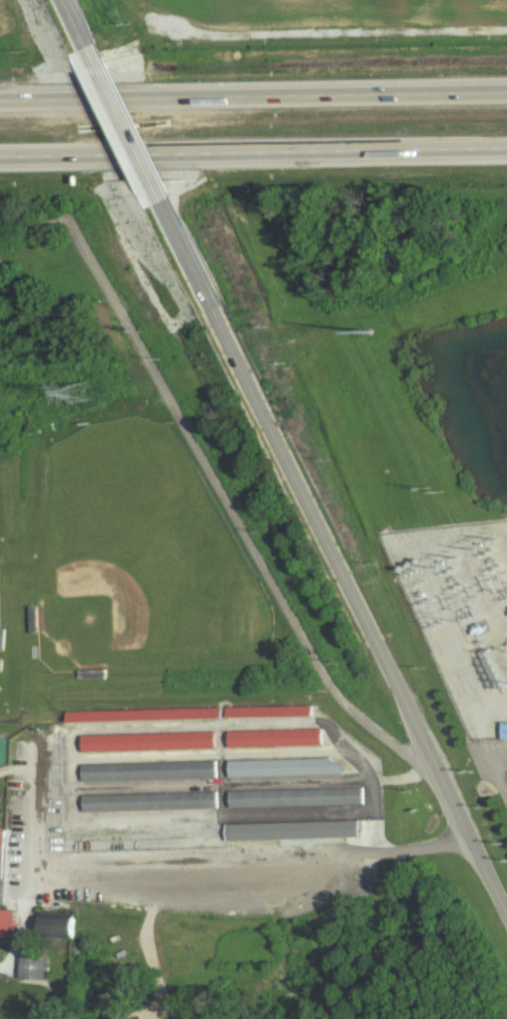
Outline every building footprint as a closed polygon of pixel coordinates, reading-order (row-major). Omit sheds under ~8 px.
[(225,707),(225,717),(311,714),(311,705),(225,707)] [(220,707),(220,717),(66,721),(65,711),(220,707)] [(227,731),(227,747),(321,744),(320,728),(227,731)] [(214,747),(213,731),(81,735),(81,751),(214,747)] [(228,760),(228,776),(341,773),(341,765),(328,757),(228,760)] [(215,777),(215,760),(82,764),(82,781),(215,777)] [(229,790),(230,807),(362,803),(362,786),(229,790)] [(217,807),(216,791),(82,795),(83,811),(217,807)] [(362,837),(361,820),(228,824),(228,840),(282,839),(283,846),(327,845),(327,838),(362,837)] [(12,936),(13,909),(0,908),(0,935),(12,936)] [(57,937),(81,938),(82,919),(58,918),(57,937)] [(50,980),(51,955),(24,954),(23,979),(50,980)]
